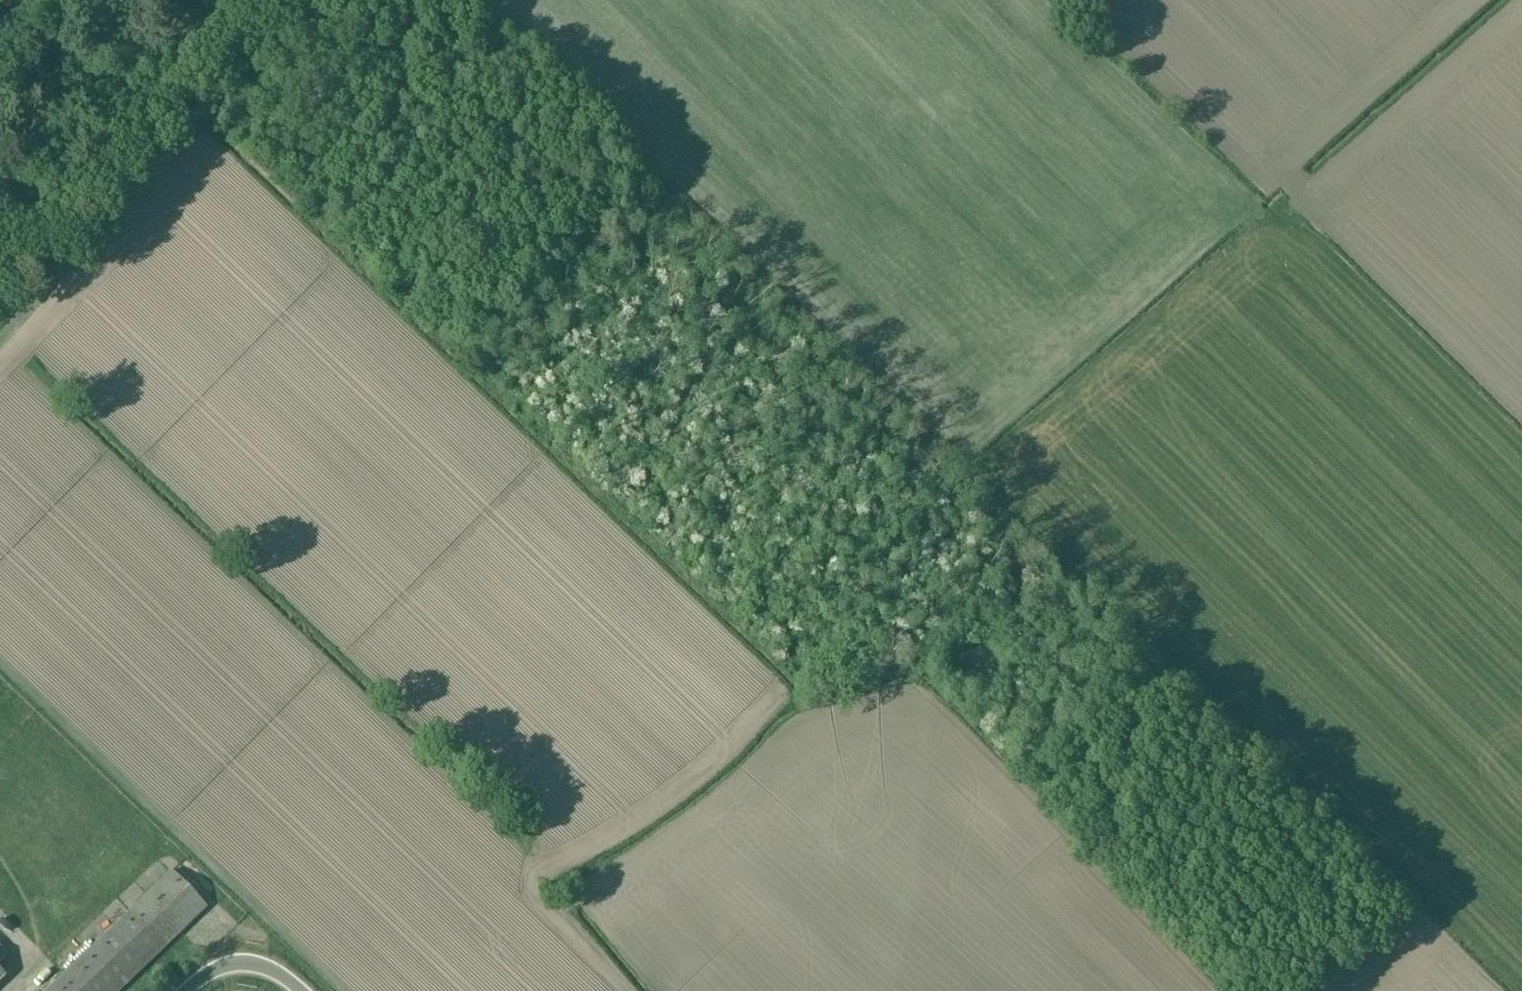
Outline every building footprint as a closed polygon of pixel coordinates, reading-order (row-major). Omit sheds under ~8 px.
[(171,871),(46,990),(119,990),(206,908),(171,871)]
